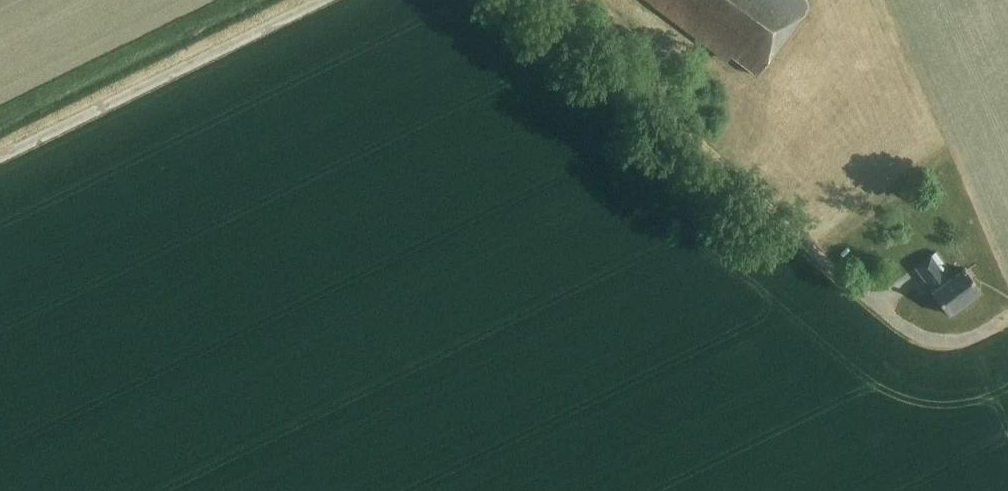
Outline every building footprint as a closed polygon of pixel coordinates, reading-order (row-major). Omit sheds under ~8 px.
[(809,6),(805,0),(651,0),(729,59),(732,55),(757,75),(809,6)] [(948,314),(981,290),(964,268),(954,276),(936,251),(915,267),(933,291),(932,292),(948,314)]
